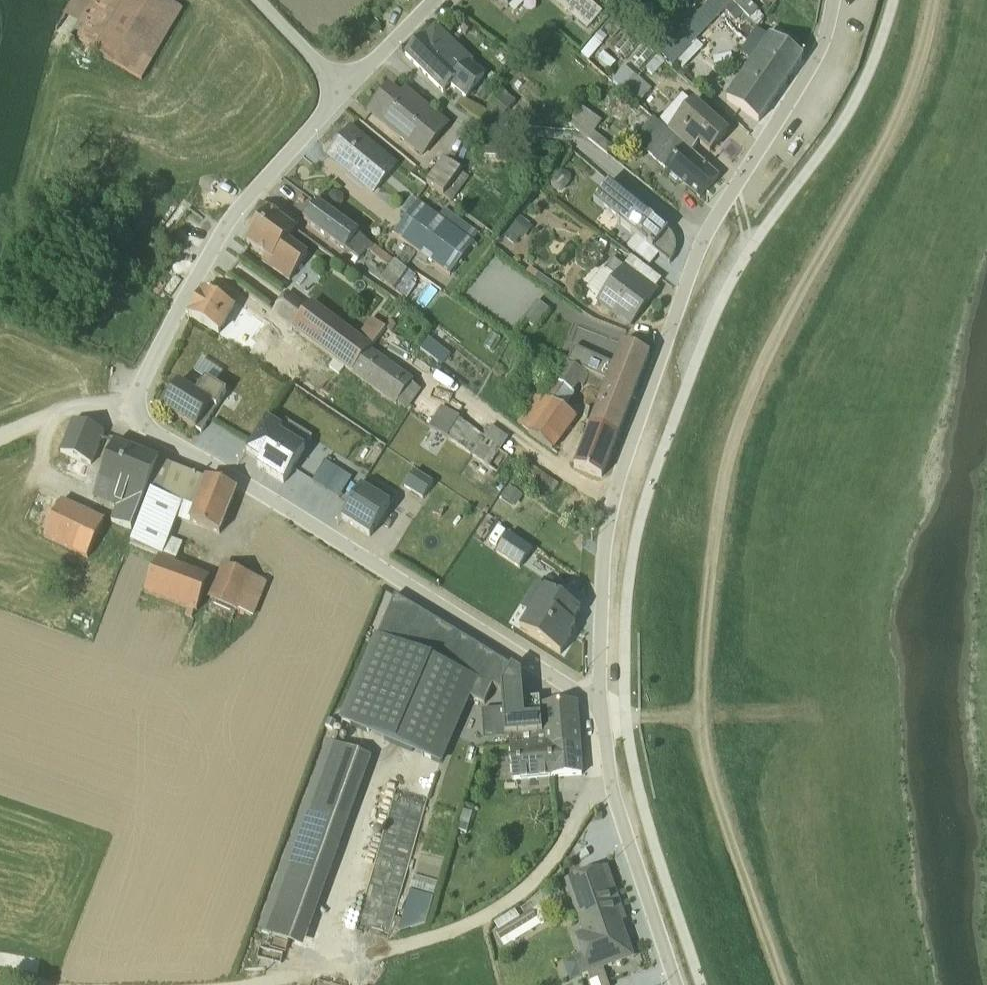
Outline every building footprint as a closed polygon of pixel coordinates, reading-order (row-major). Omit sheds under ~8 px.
[(141,88),(183,16),(155,0),(77,0),(55,37),(141,88)] [(491,8),(496,4),(507,16),(523,0),(482,0),(491,8)] [(550,6),(587,37),(601,21),(577,0),(556,0),(550,6)] [(731,12),(754,37),(763,28),(756,22),(758,19),(749,12),(751,9),(742,0),(718,0),(731,12)] [(733,29),(740,23),(731,12),(718,1),(660,63),(669,71),(668,73),(673,77),(676,74),(682,79),(701,59),(693,52),(723,20),(733,29)] [(697,24),(689,14),(667,37),(675,47),(697,24)] [(768,32),(761,42),(778,53),(780,49),(785,52),(790,45),(768,32)] [(466,108),(485,83),(436,35),(405,65),(442,102),(450,95),(466,108)] [(764,45),(756,39),(755,39),(739,62),(750,70),(724,108),(757,131),(758,130),(801,68),(764,45)] [(639,51),(627,40),(614,55),(625,66),(639,51)] [(655,62),(644,52),(629,69),(640,79),(655,62)] [(663,72),(656,65),(645,78),(652,84),(663,72)] [(624,76),(612,90),(637,112),(650,98),(624,76)] [(389,97),(369,121),(423,163),(447,134),(413,107),(408,113),(389,97)] [(490,126),(494,130),(496,127),(500,130),(515,110),(502,100),(489,117),(490,122),(492,123),(490,126)] [(709,163),(729,141),(694,109),(691,113),(681,104),(657,131),(690,161),(697,154),(709,163)] [(600,130),(581,116),(568,134),(606,162),(611,155),(593,141),(600,130)] [(678,190),(700,208),(718,187),(657,131),(652,127),(633,149),(670,182),(668,185),(676,192),(678,190)] [(350,135),(325,166),(372,204),(397,175),(350,135)] [(519,153),(482,150),(481,170),(507,172),(522,171),(523,162),(519,162),(519,153)] [(469,187),(443,169),(426,192),(452,211),(469,187)] [(670,242),(609,192),(594,211),(636,245),(626,257),(650,276),(659,265),(669,273),(674,263),(675,255),(673,247),(670,242)] [(417,211),(411,206),(400,221),(406,226),(393,243),(419,262),(416,265),(426,272),(428,269),(449,284),(474,251),(472,250),(477,243),(471,238),(471,237),(443,218),(438,225),(418,210),(417,211)] [(417,296),(410,291),(415,285),(406,276),(397,268),(316,212),(303,231),(359,269),(367,261),(389,277),(380,289),(407,309),(417,296)] [(294,238),(261,214),(246,234),(254,240),(246,251),(265,264),(261,270),(289,290),(308,264),(287,249),(294,238)] [(519,225),(503,245),(514,254),(520,247),(522,248),(532,236),(519,225)] [(414,263),(404,256),(397,268),(406,276),(414,263)] [(610,270),(605,265),(597,274),(601,279),(586,299),(598,308),(595,312),(629,337),(657,299),(624,274),(622,276),(613,268),(610,270)] [(235,318),(204,300),(189,326),(277,381),(303,346),(266,318),(248,343),(239,338),(240,335),(236,332),(234,336),(227,332),(235,318)] [(294,336),(293,337),(351,382),(384,338),(371,327),(355,347),(311,313),(308,317),(288,301),(273,320),(294,336)] [(552,331),(559,321),(539,308),(526,327),(549,342),(555,333),(552,331)] [(588,434),(618,445),(649,365),(622,354),(613,374),(574,357),(566,374),(605,392),(601,401),(588,434)] [(370,357),(351,382),(395,415),(397,413),(406,419),(420,400),(410,393),(412,390),(370,357)] [(292,392),(302,399),(326,366),(317,359),(292,392)] [(601,401),(605,392),(566,374),(544,406),(538,402),(516,434),(553,460),(576,428),(575,426),(580,418),(568,410),(571,406),(573,407),(578,398),(576,397),(577,394),(583,396),(585,393),(601,401)] [(162,418),(201,442),(225,400),(205,388),(196,402),(179,391),(162,418)] [(459,427),(440,415),(428,435),(449,449),(443,457),(446,459),(445,461),(464,474),(483,445),(459,429),(459,427)] [(246,462),(260,471),(257,476),(283,492),(312,445),(286,429),(281,437),(267,428),(246,462)] [(75,429),(66,459),(89,466),(98,436),(75,429)] [(572,475),(601,487),(618,445),(588,434),(572,475)] [(507,447),(490,436),(471,464),(489,476),(507,447)] [(131,538),(158,470),(115,452),(99,489),(119,498),(112,515),(117,518),(112,530),(131,538)] [(489,476),(471,464),(464,474),(482,486),(489,476)] [(325,471),(313,491),(339,508),(352,488),(325,471)] [(558,493),(529,474),(518,493),(546,512),(558,493)] [(236,499),(207,488),(197,516),(194,515),(205,489),(169,475),(159,502),(151,499),(130,553),(158,564),(144,601),(186,618),(184,624),(191,627),(194,620),(196,621),(210,585),(175,571),(183,552),(169,546),(176,529),(189,534),(190,531),(219,542),(236,499)] [(432,493),(414,481),(404,496),(423,508),(432,493)] [(379,500),(365,491),(342,528),(370,546),(390,514),(376,504),(379,500)] [(104,529),(62,509),(31,573),(74,594),(104,529)] [(532,560),(509,544),(496,562),(519,578),(532,560)] [(267,593),(222,575),(208,608),(254,626),(267,593)] [(580,620),(536,592),(520,617),(529,623),(519,639),(560,664),(571,646),(569,645),(575,636),(571,634),(580,620)] [(519,681),(518,680),(395,605),(341,730),(341,731),(409,760),(442,773),(471,706),(483,711),(491,694),(505,702),(519,681)] [(545,758),(579,756),(575,712),(540,715),(539,708),(519,709),(519,716),(481,720),(483,746),(484,749),(508,747),(509,756),(545,753),(545,758)] [(372,767),(326,751),(259,939),(304,956),(372,767)] [(509,756),(512,790),(520,789),(520,788),(527,788),(527,789),(539,788),(539,787),(545,786),(545,787),(550,787),(550,786),(581,784),(579,756),(545,758),(545,753),(509,756)] [(396,919),(428,808),(399,800),(368,911),(396,919)] [(621,971),(634,967),(630,957),(621,931),(626,930),(607,875),(584,883),(564,890),(582,942),(582,943),(574,945),(581,964),(574,967),(580,984),(581,984),(621,971)] [(497,937),(506,953),(550,930),(541,914),(497,937)]
